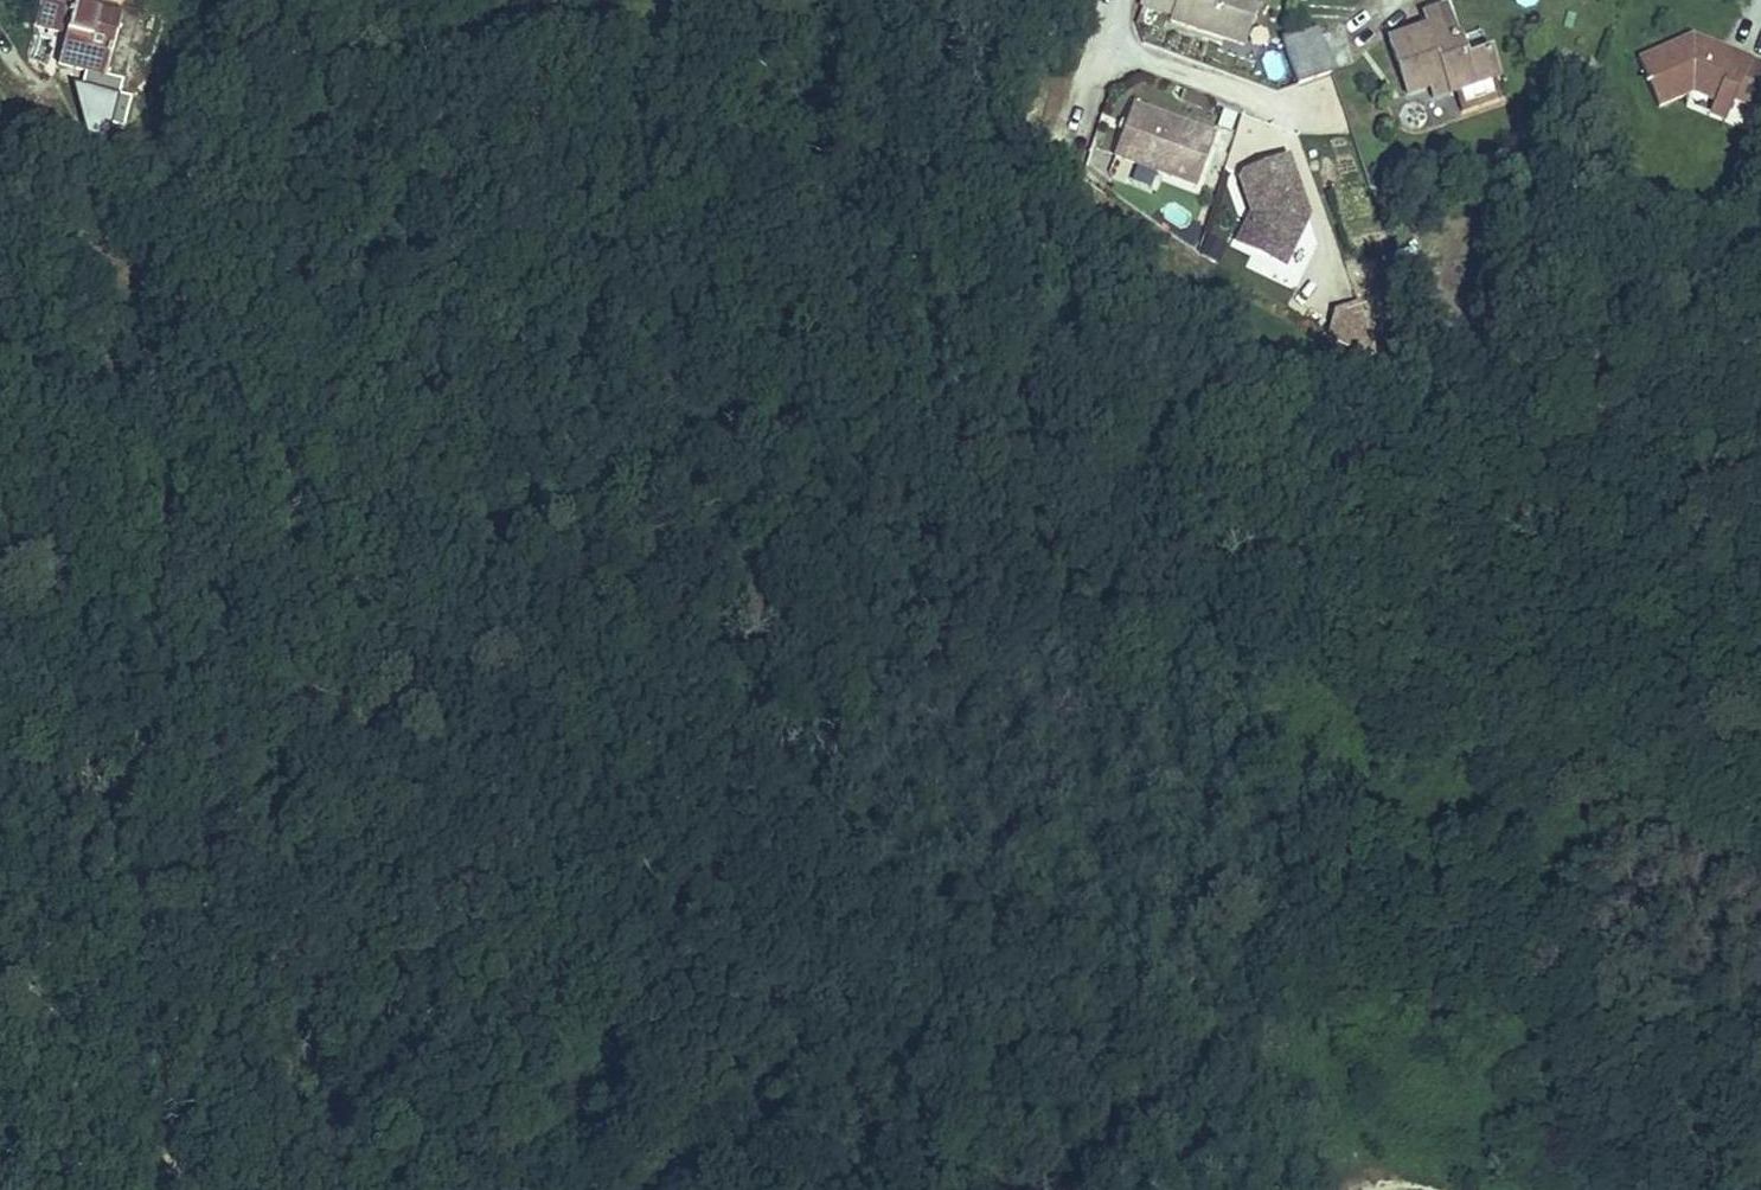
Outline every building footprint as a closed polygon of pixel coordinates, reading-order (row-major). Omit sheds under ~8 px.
[(27,26),(64,33),(57,64),(107,75),(117,18),(95,13),(69,7),(70,0),(33,0),(27,26)] [(95,13),(98,0),(70,0),(69,7),(95,13)] [(1136,9),(1169,19),(1167,25),(1246,50),(1261,0),(1139,0),(1136,9)] [(1419,18),(1425,35),(1388,47),(1404,92),(1422,86),(1430,108),(1451,101),(1449,96),(1493,81),(1483,50),(1465,56),(1448,8),(1419,18)] [(1332,74),(1316,29),(1282,41),(1297,87),(1332,74)] [(1634,58),(1656,111),(1692,95),(1757,122),(1760,112),(1760,59),(1692,33),(1634,58)] [(1211,135),(1130,107),(1110,160),(1194,190),(1211,135)] [(1312,219),(1290,159),(1235,176),(1249,212),(1232,247),(1285,272),(1312,219)] [(1365,309),(1333,302),(1326,337),(1358,344),(1365,309)]
